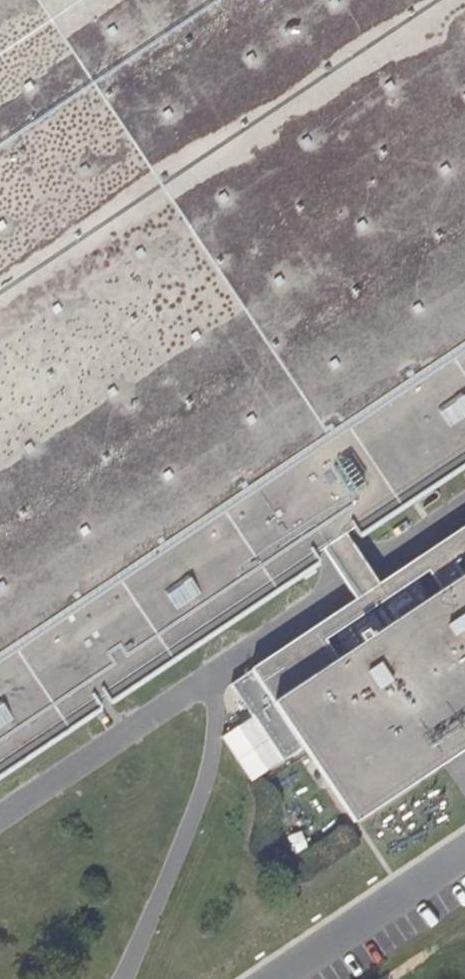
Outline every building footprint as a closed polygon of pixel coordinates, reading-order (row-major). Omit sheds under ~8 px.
[(323,553),(347,537),(464,458),(464,0),(0,0),(0,767),(323,553)] [(378,586),(353,603),(251,668),(273,703),(284,696),(335,663),(325,641),(428,575),(439,593),(464,576),(464,528),(378,586)] [(369,571),(347,537),(323,553),(344,588),(353,603),(378,586),(369,571)] [(335,663),(284,696),(346,798),(464,719),(464,576),(439,593),(425,603),(415,591),(349,635),(346,641),(347,647),(351,653),(335,663)] [(276,708),(351,825),(442,764),(464,749),(464,719),(346,798),(284,696),(273,703),(276,708)]
